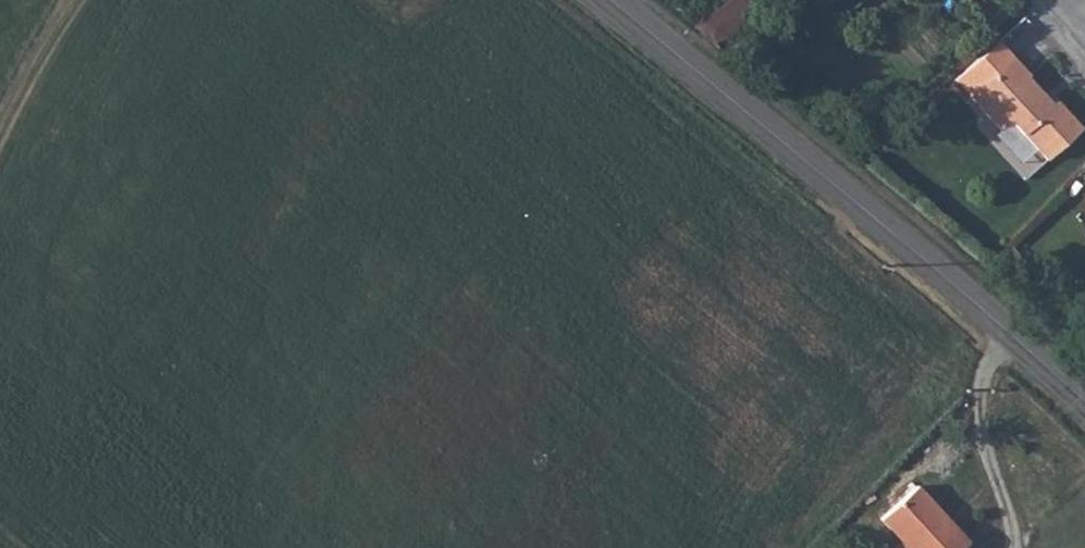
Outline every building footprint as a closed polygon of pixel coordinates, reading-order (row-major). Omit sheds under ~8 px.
[(718,46),(747,25),(732,4),(703,26),(718,46)] [(1019,58),(974,97),(1003,130),(1016,119),(1051,159),(1084,130),(1084,125),(1063,102),(1060,105),(1034,76),(1035,74),(1019,58)] [(881,516),(902,542),(908,547),(963,547),(964,547),(942,524),(945,521),(916,486),(881,516)]
